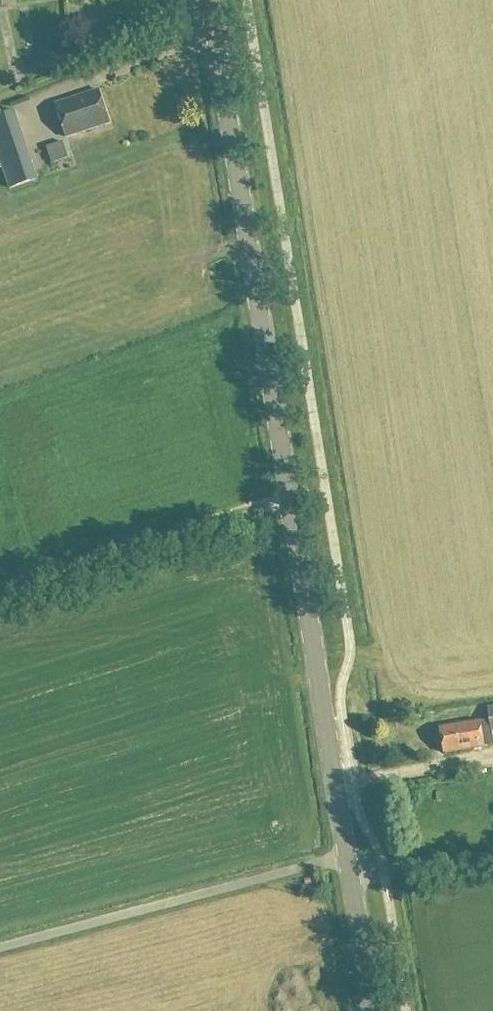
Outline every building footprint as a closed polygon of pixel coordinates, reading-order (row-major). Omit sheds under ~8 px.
[(9,8),(8,0),(0,0),(0,9),(9,8)] [(67,138),(110,124),(99,91),(56,105),(67,138)] [(0,117),(0,159),(10,189),(38,180),(15,112),(0,117)] [(439,727),(443,754),(492,746),(492,740),(490,719),(439,727)]
